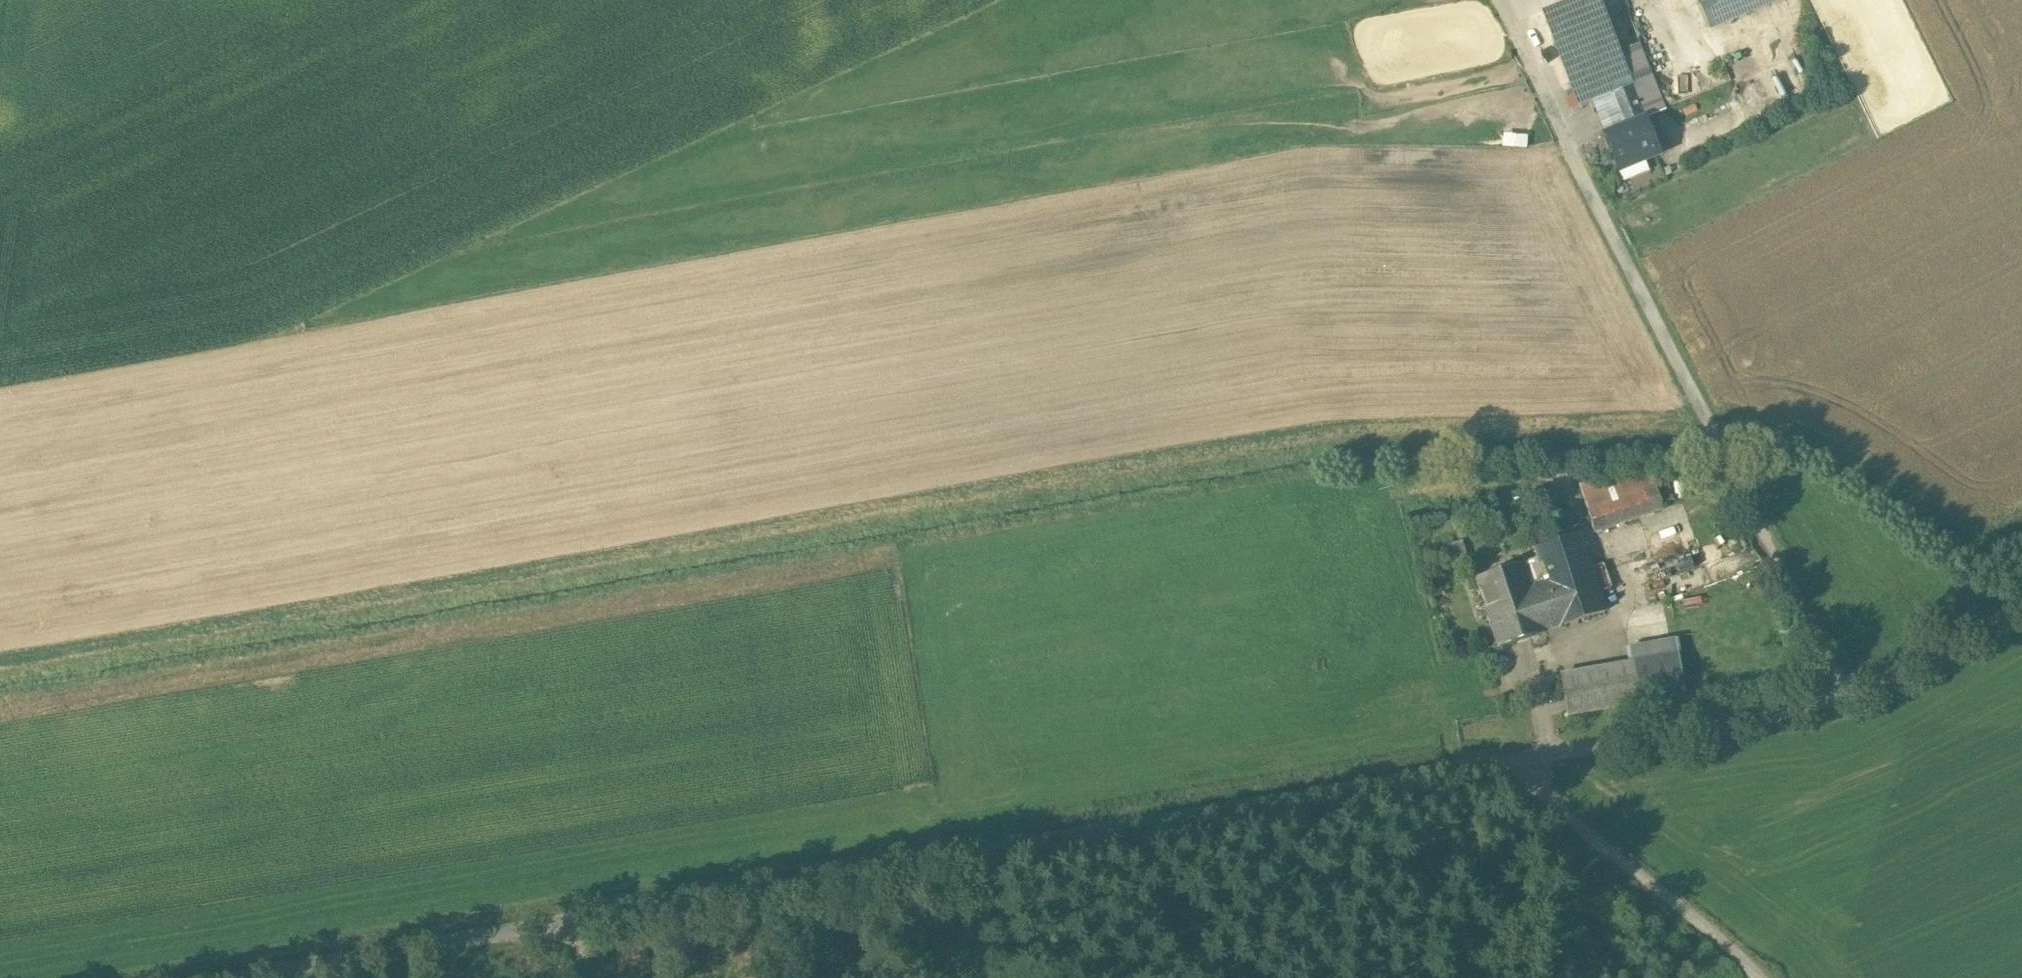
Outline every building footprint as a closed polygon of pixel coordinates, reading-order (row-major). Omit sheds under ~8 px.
[(1581,105),(1594,100),(1631,85),(1617,52),(1597,0),(1573,0),(1544,12),(1581,105)] [(1699,4),(1709,28),(1777,0),(1709,0),(1699,4)] [(1640,43),(1617,52),(1631,85),(1594,100),(1608,133),(1644,119),(1639,105),(1662,96),(1640,43)] [(1608,133),(1604,135),(1619,170),(1660,153),(1646,118),(1644,119),(1608,133)] [(1507,131),(1506,145),(1531,145),(1532,132),(1507,131)] [(1653,479),(1585,501),(1593,528),(1662,506),(1653,479)] [(1538,558),(1523,563),(1536,603),(1491,619),(1500,647),(1607,612),(1581,532),(1534,547),(1538,558)] [(1523,563),(1477,578),(1491,619),(1536,603),(1523,563)] [(1673,655),(1562,674),(1569,715),(1680,695),(1673,655)]
